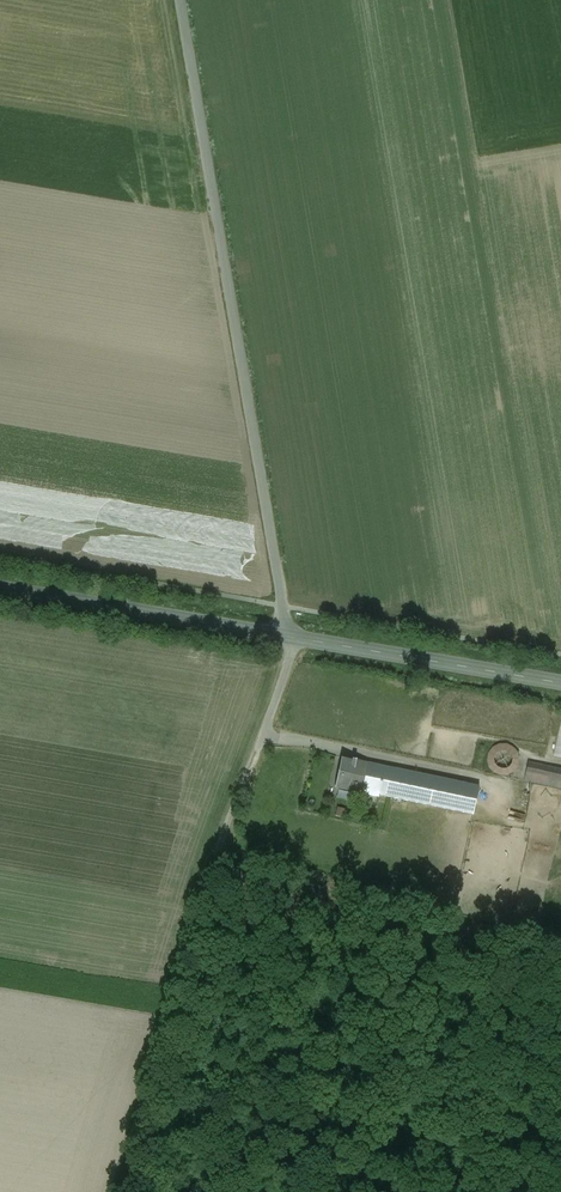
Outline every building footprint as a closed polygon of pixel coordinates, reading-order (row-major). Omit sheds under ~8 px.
[(492,773),(520,771),(518,743),(490,745),(492,773)] [(355,789),(354,789),(360,761),(341,757),(334,788),(354,792),(355,789)] [(379,797),(379,794),(385,767),(360,761),(354,789),(355,789),(354,792),(379,797)] [(559,769),(528,762),(524,780),(556,787),(559,769)] [(478,786),(385,767),(379,794),(393,797),(473,814),(478,786)]
